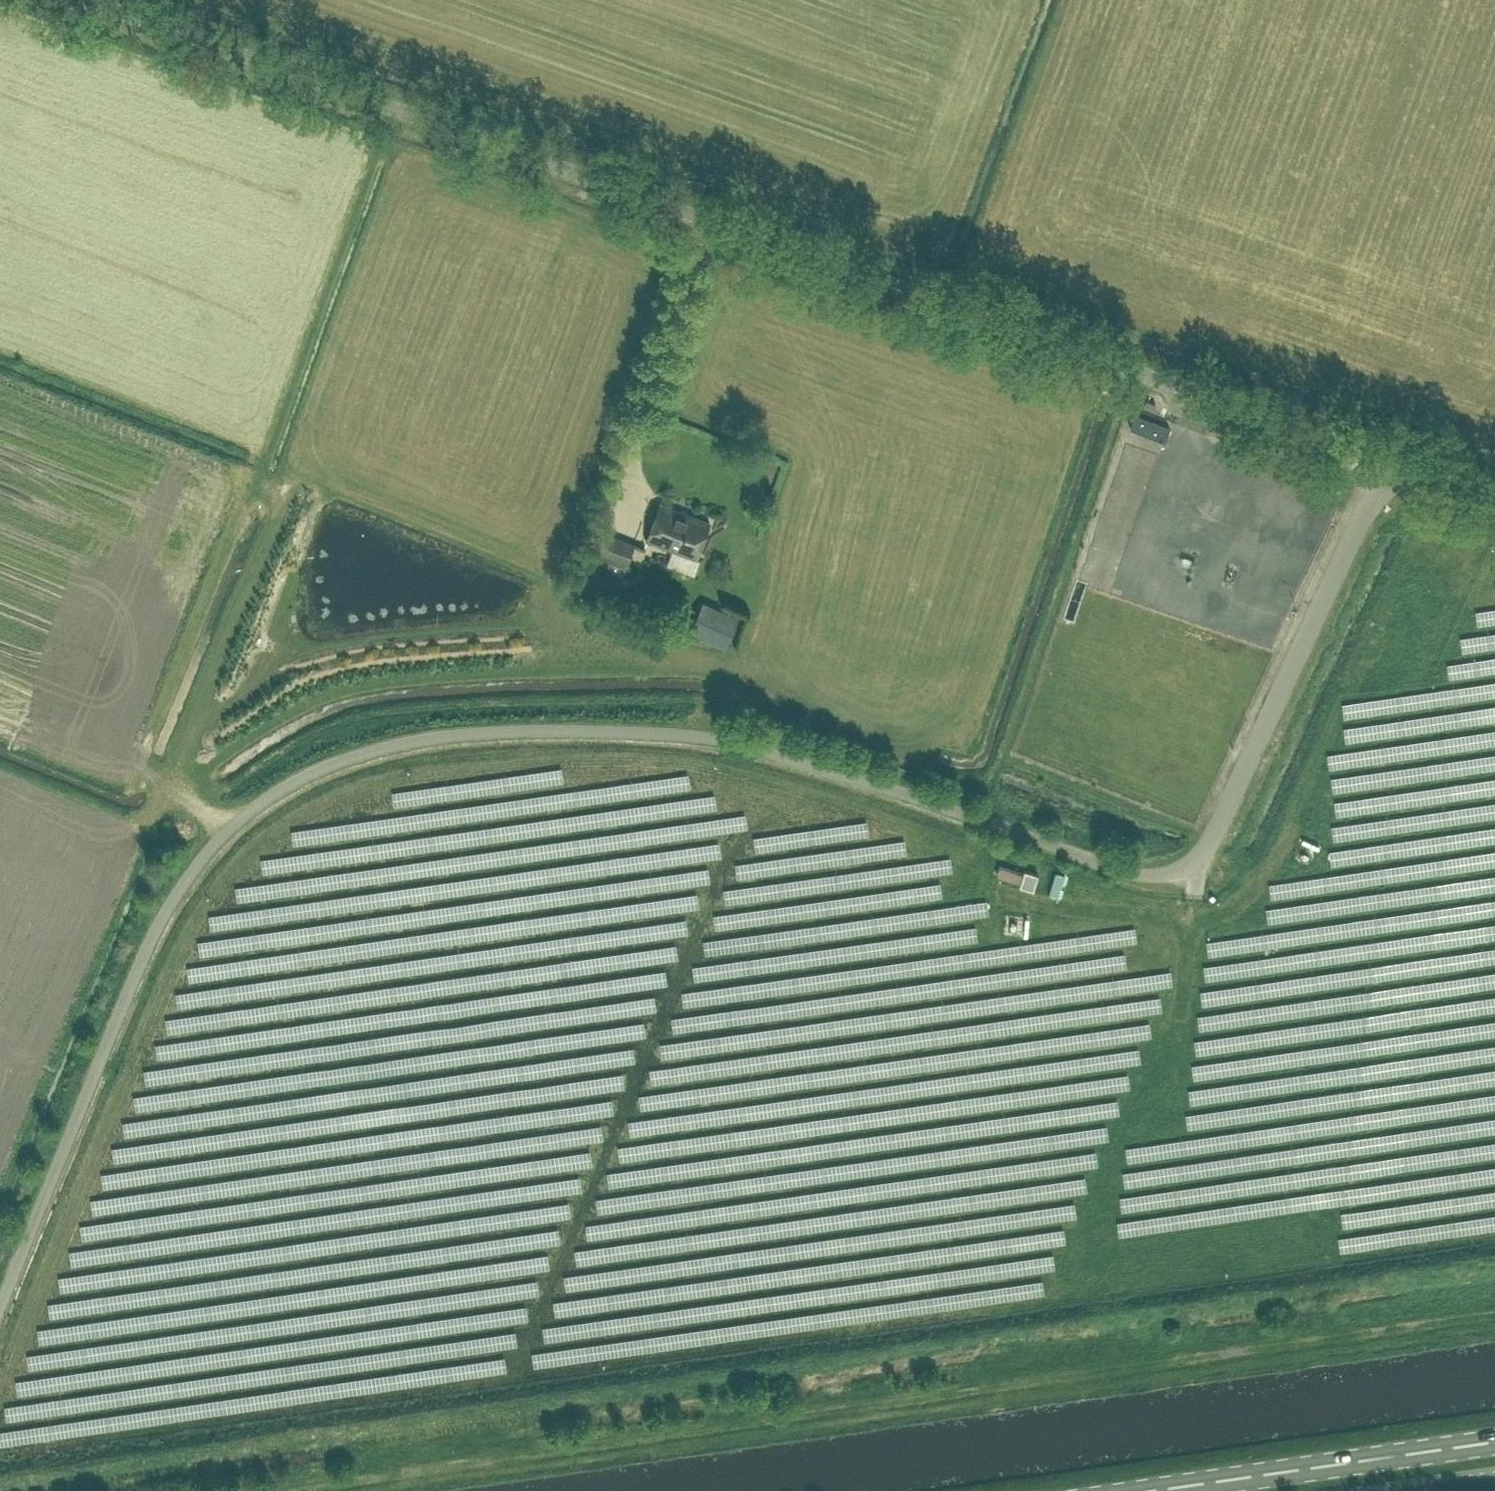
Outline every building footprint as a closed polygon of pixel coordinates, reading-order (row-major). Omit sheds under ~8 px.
[(1169,427),(1135,414),(1130,428),(1163,441),(1169,427)] [(709,523),(660,504),(647,539),(696,558),(709,523)] [(604,534),(592,565),(581,561),(572,586),(611,600),(619,575),(624,563),(626,564),(634,545),(604,534)] [(701,602),(688,634),(725,649),(737,617),(701,602)] [(715,675),(724,679),(731,662),(723,658),(715,675)] [(1024,869),(1019,884),(1032,888),(1037,873),(1024,869)]
